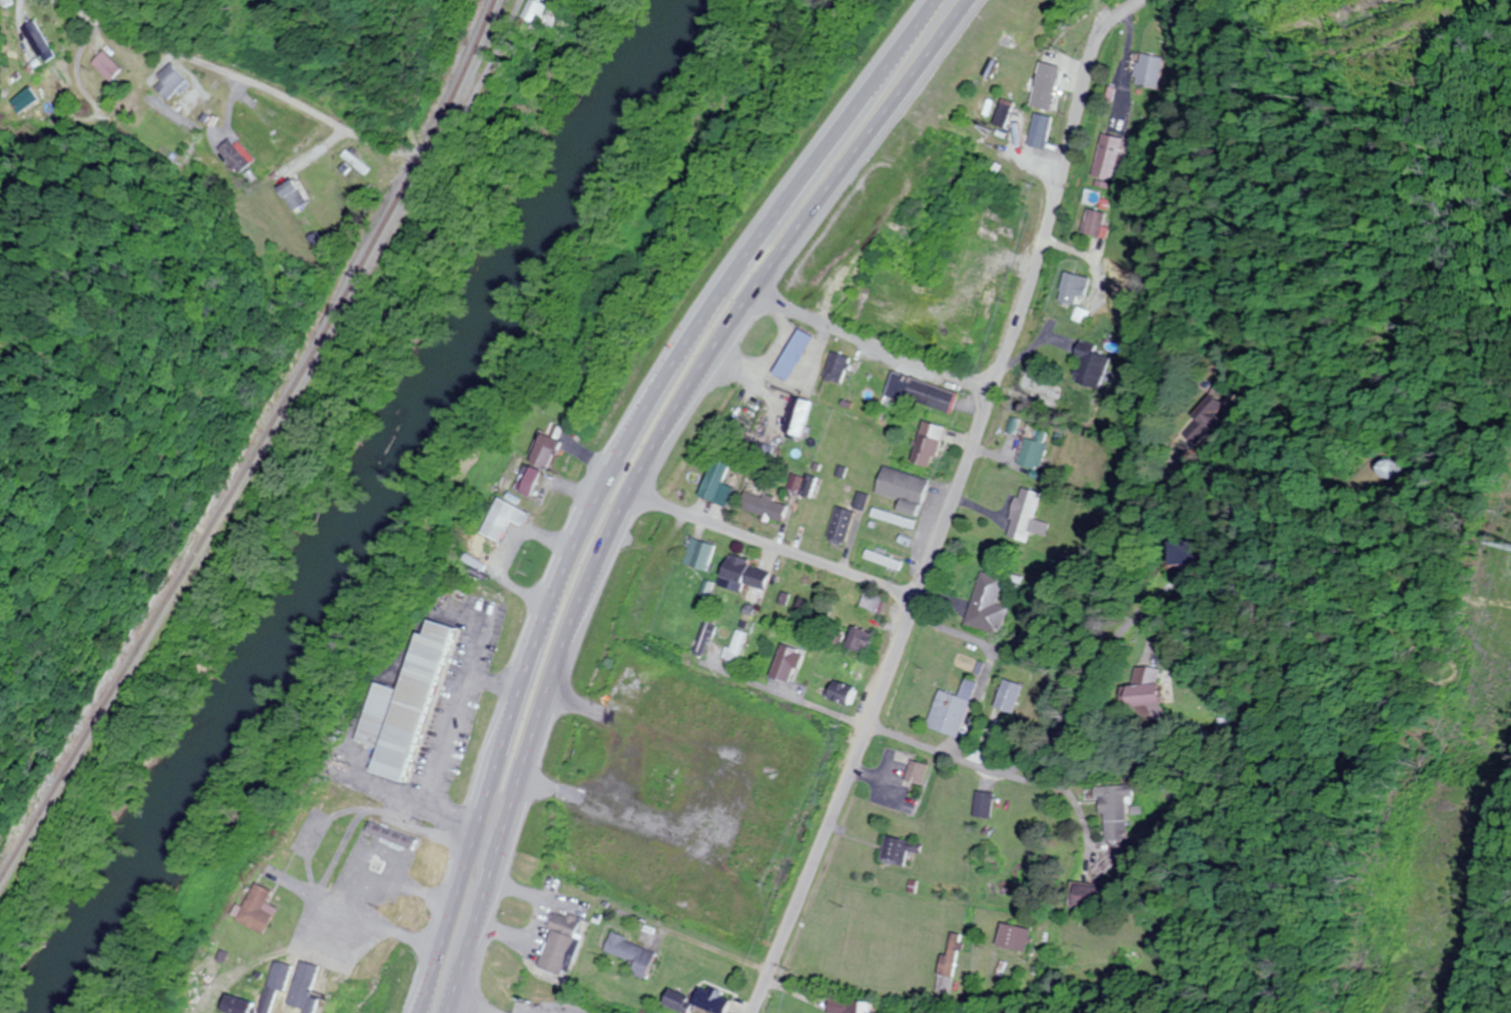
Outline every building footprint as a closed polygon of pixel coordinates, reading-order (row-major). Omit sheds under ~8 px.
[(533,26),(544,7),(531,0),(528,0),(518,18),(533,26)] [(57,57),(35,20),(21,29),(42,65),(57,57)] [(124,70),(105,51),(93,63),(112,82),(124,70)] [(1165,60),(1142,52),(1132,82),(1155,90),(1165,60)] [(156,89),(168,101),(187,82),(169,65),(157,77),(162,82),(156,89)] [(1031,93),(1028,106),(1056,112),(1064,71),(1038,66),(1036,77),(1028,75),(1025,91),(1031,93)] [(33,116),(48,103),(39,92),(24,105),(33,116)] [(997,119),(1007,121),(1010,109),(1001,106),(997,119)] [(1051,117),(1035,114),(1027,146),(1043,150),(1051,117)] [(1091,177),(1113,182),(1123,139),(1101,134),(1091,177)] [(240,175),(255,164),(237,138),(221,150),(240,175)] [(343,147),(336,157),(363,175),(368,168),(355,160),(357,156),(343,147)] [(278,189),(293,213),(307,204),(292,180),(278,189)] [(1110,229),(1102,226),(1105,215),(1086,208),(1078,231),(1106,240),(1110,229)] [(1054,298),(1074,307),(1079,296),(1081,298),(1089,280),(1067,270),(1054,298)] [(790,381),(813,336),(797,328),(774,373),(790,381)] [(1111,358),(1094,351),(1097,346),(1081,339),(1074,356),(1082,359),(1073,381),(1097,391),(1111,358)] [(823,378),(841,384),(850,358),(832,352),(823,378)] [(954,390),(889,374),(884,397),(949,413),(954,390)] [(1188,435),(1208,446),(1238,389),(1219,378),(1188,435)] [(800,438),(811,401),(793,396),(782,433),(800,438)] [(908,463),(929,469),(942,427),(921,421),(908,463)] [(521,492),(536,498),(548,470),(553,472),(566,441),(547,433),(521,492)] [(1035,471),(1042,443),(1023,438),(1015,466),(1035,471)] [(717,502),(731,466),(715,459),(701,496),(717,502)] [(1402,462),(1387,461),(1385,478),(1401,479),(1402,462)] [(926,479),(880,467),(873,495),(898,501),(896,511),(916,516),(926,479)] [(1033,520),(1040,494),(1019,488),(1005,537),(1025,543),(1027,532),(1045,537),(1048,524),(1033,520)] [(781,523),(787,504),(746,490),(740,509),(781,523)] [(534,512),(499,498),(485,535),(504,543),(513,521),(528,527),(534,512)] [(825,541),(842,546),(853,512),(835,507),(825,541)] [(869,517),(911,529),(913,521),(871,509),(869,517)] [(707,572),(716,546),(694,538),(684,564),(707,572)] [(1170,565),(1196,565),(1196,541),(1170,541),(1170,565)] [(900,564),(866,549),(863,557),(897,573),(900,564)] [(741,592),(743,584),(752,586),(749,596),(762,599),(770,567),(727,557),(720,587),(741,592)] [(998,634),(1005,607),(993,604),(1000,578),(977,573),(964,626),(998,634)] [(695,653),(704,657),(717,622),(708,619),(695,653)] [(458,628),(431,620),(426,634),(419,632),(402,689),(377,682),(360,741),(382,748),(375,772),(413,784),(458,628)] [(863,655),(872,634),(851,626),(842,647),(863,655)] [(725,664),(735,668),(747,633),(736,630),(725,664)] [(788,692),(802,651),(780,644),(768,678),(778,681),(776,688),(788,692)] [(1124,685),(1124,706),(1157,706),(1157,667),(1136,667),(1136,685),(1124,685)] [(850,684),(828,682),(826,701),(848,704),(850,684)] [(973,689),(962,686),(959,697),(938,690),(926,728),(958,737),(973,689)] [(923,785),(928,765),(909,760),(905,781),(923,785)] [(1129,841),(1127,798),(1132,797),(1132,785),(1105,786),(1105,797),(1104,797),(1105,841),(1129,841)] [(992,819),(995,793),(977,790),(973,816),(992,819)] [(903,868),(909,844),(885,838),(879,862),(903,868)] [(241,921),(270,934),(281,909),(271,904),(276,891),(258,883),(241,921)] [(1096,912),(1102,890),(1077,883),(1071,904),(1096,912)] [(564,976),(575,940),(581,920),(556,912),(538,968),(564,976)] [(997,946),(1020,951),(1025,928),(1001,923),(997,946)] [(644,980),(655,950),(611,933),(604,952),(634,964),(630,974),(644,980)] [(960,935),(948,933),(938,994),(951,995),(960,935)] [(328,969),(303,961),(301,967),(278,961),(263,1012),(276,1012),(282,992),(291,995),(288,1006),(306,1011),(305,1012),(315,1012),(328,969)] [(711,1012),(722,1012),(727,996),(696,986),(689,1006),(711,1012)] [(257,1005),(232,994),(225,1010),(233,1012),(254,1012),(257,1005)] [(870,1003),(827,998),(826,1012),(869,1012),(870,1003)]
